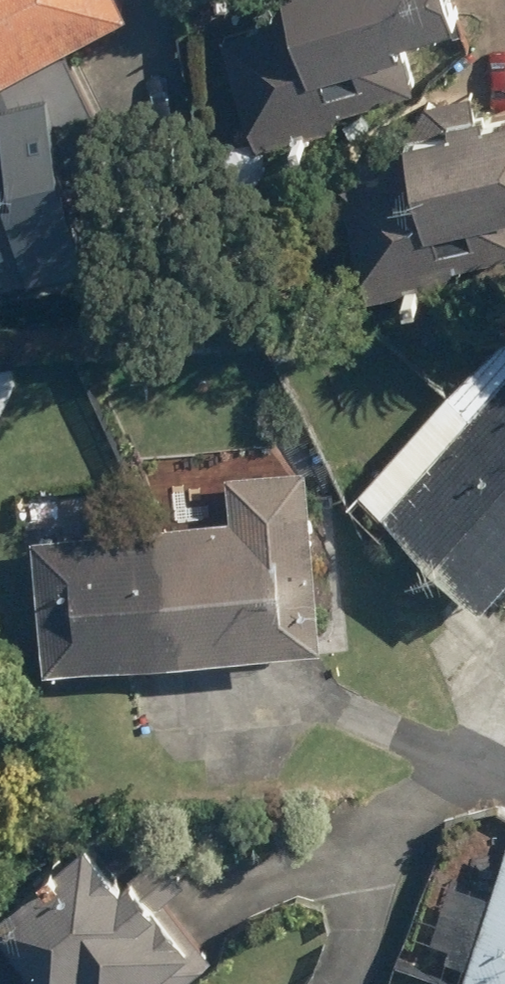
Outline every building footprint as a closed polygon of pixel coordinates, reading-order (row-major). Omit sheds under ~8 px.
[(127,0),(0,0),(0,74),(127,0)] [(229,14),(275,141),(349,114),(343,99),(429,68),(415,30),(488,4),(487,0),(269,0),(229,14)] [(94,70),(20,92),(33,134),(0,144),(0,288),(147,243),(94,70)] [(504,260),(504,94),(420,116),(428,147),(355,166),(387,290),(504,260)] [(372,476),(504,593),(504,324),(372,476)] [(343,628),(321,453),(236,464),(242,511),(53,535),(69,662),(343,628)] [(99,983),(186,983),(224,951),(175,895),(201,873),(173,841),(140,870),(108,832),(15,913),(76,983),(89,972),(99,983)] [(477,983),(504,983),(504,889),(477,983)]
